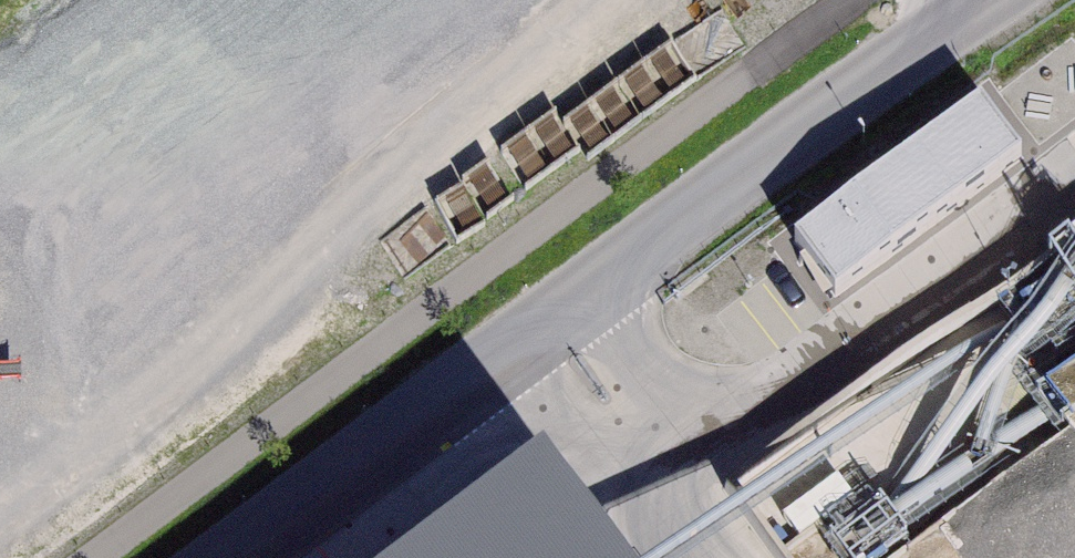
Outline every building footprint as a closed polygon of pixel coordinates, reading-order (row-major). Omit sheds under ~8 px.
[(981,105),(793,246),(835,309),(1024,163),(981,105)] [(547,481),(444,557),(604,557),(547,481)]
